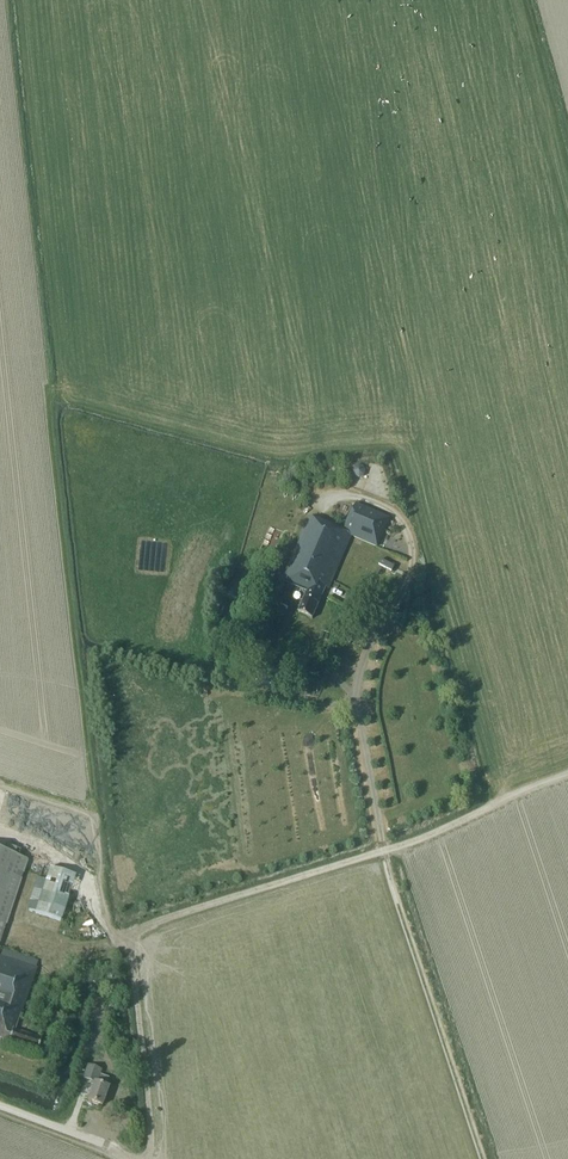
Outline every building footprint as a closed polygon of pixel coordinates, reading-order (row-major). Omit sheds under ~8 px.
[(355,476),(359,478),(363,476),(364,472),(363,468),(358,466),(355,468),(353,472),(355,476)] [(299,613),(313,619),(326,588),(329,589),(349,541),(351,536),(378,547),(383,534),(389,518),(357,505),(345,533),(309,518),(283,581),(308,591),(299,613)] [(265,517),(261,530),(269,533),(274,520),(265,517)] [(398,540),(391,537),(387,549),(393,551),(397,541),(398,540)] [(379,565),(393,572),(396,567),(381,560),(379,565)] [(345,643),(350,645),(355,635),(350,633),(345,643)] [(28,861),(19,858),(21,851),(8,846),(6,853),(0,851),(0,943),(28,861)] [(42,871),(31,911),(67,921),(73,898),(64,895),(68,881),(78,884),(80,875),(54,868),(52,874),(42,871)] [(41,1040),(25,1034),(15,1031),(21,1015),(36,969),(0,957),(0,1043),(1,1040),(37,1053),(41,1040)] [(88,1102),(102,1107),(109,1088),(106,1087),(109,1079),(100,1075),(102,1070),(87,1065),(82,1079),(95,1083),(88,1102)]
